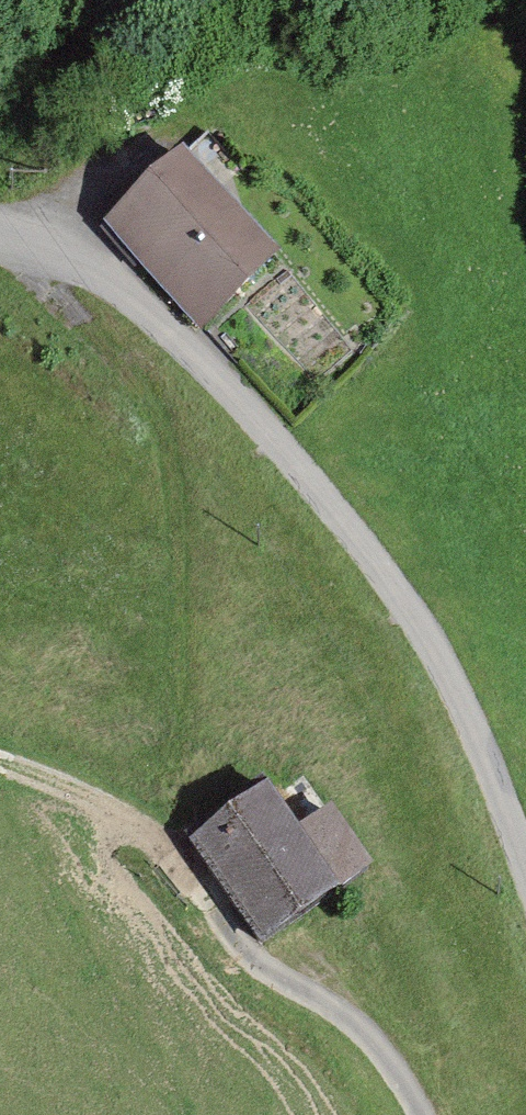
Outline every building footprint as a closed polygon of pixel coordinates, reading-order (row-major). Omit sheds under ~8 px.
[(100,223),(189,320),(261,255),(173,158),(100,223)] [(181,837),(253,942),(360,868),(323,813),(288,837),(254,786),(181,837)]
